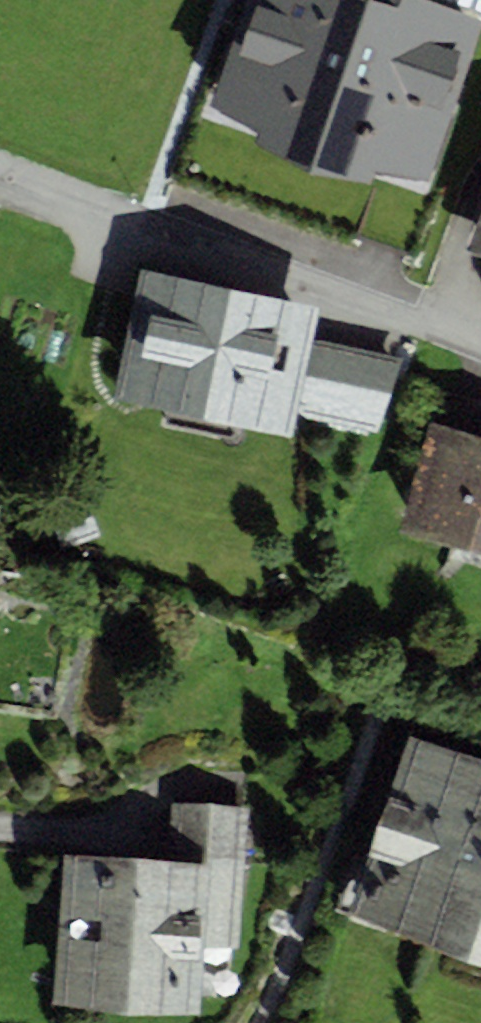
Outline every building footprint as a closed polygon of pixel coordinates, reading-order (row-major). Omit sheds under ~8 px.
[(335,0),(237,0),(210,79),(278,102),(272,120),(345,145),(350,130),(388,143),(435,7),(415,0),(360,0),(357,8),(335,0)] [(469,250),(480,254),(480,212),(469,250)] [(318,305),(140,267),(112,398),(291,437),(296,413),(378,431),(404,357),(311,338),(318,305)] [(429,421),(399,529),(480,551),(480,400),(449,391),(440,424),(429,421)] [(46,511),(60,550),(98,535),(83,497),(46,511)] [(410,735),(349,917),(480,961),(480,758),(410,735)] [(168,858),(62,851),(52,1004),(199,1013),(203,946),(240,949),(248,806),(171,802),(168,858)]
